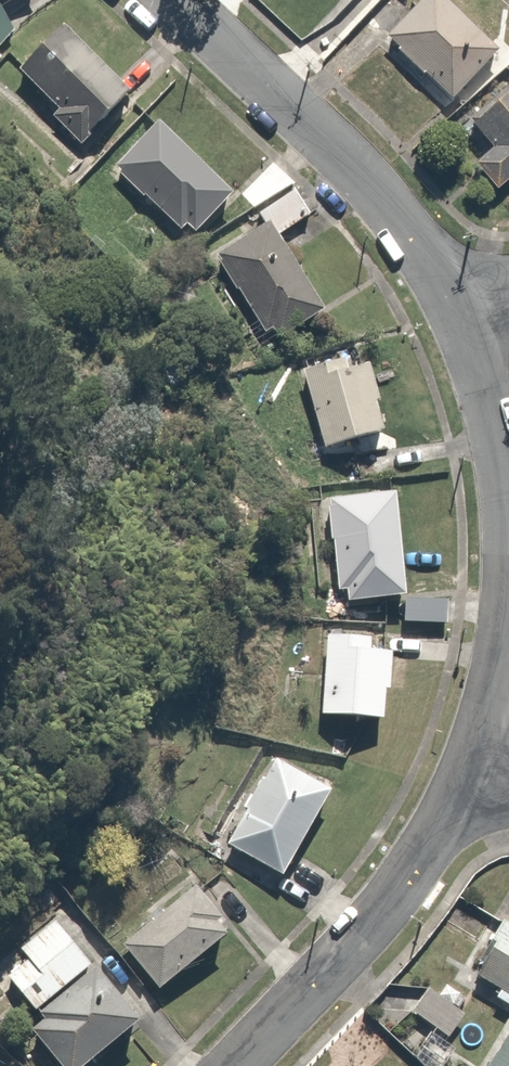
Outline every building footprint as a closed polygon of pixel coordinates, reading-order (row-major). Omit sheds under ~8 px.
[(23,36),(2,0),(3,0),(0,0),(0,50),(23,36)] [(451,0),(431,0),(389,40),(454,109),(506,59),(451,0)] [(141,103),(69,36),(28,80),(58,108),(53,114),(83,142),(101,122),(113,133),(141,103)] [(473,116),(496,145),(476,162),(498,189),(508,180),(508,87),(473,116)] [(235,201),(158,128),(118,171),(183,231),(193,220),(206,232),(235,201)] [(317,215),(296,189),(260,219),(268,228),(217,270),(281,348),(328,310),(277,248),(317,215)] [(355,361),(305,372),(322,450),(389,435),(375,369),(358,373),(355,361)] [(398,495),(330,503),(341,602),(409,594),(398,495)] [(405,603),(405,625),(448,626),(448,604),(405,603)] [(357,655),(358,640),(327,638),(322,722),(364,725),(367,656),(357,655)] [(333,791),(276,759),(228,843),(286,876),(333,791)] [(157,989),(230,936),(198,893),(126,945),(157,989)] [(147,1027),(61,914),(19,946),(30,960),(7,978),(42,1024),(38,1028),(67,1065),(95,1065),(147,1027)] [(474,972),(506,992),(499,1002),(508,1008),(508,921),(507,919),(474,972)] [(449,986),(440,997),(430,989),(415,1009),(445,1032),(458,1016),(469,1002),(449,986)] [(431,1031),(411,1057),(422,1065),(447,1065),(458,1052),(431,1031)] [(488,1065),(508,1065),(508,1036),(488,1065)]
